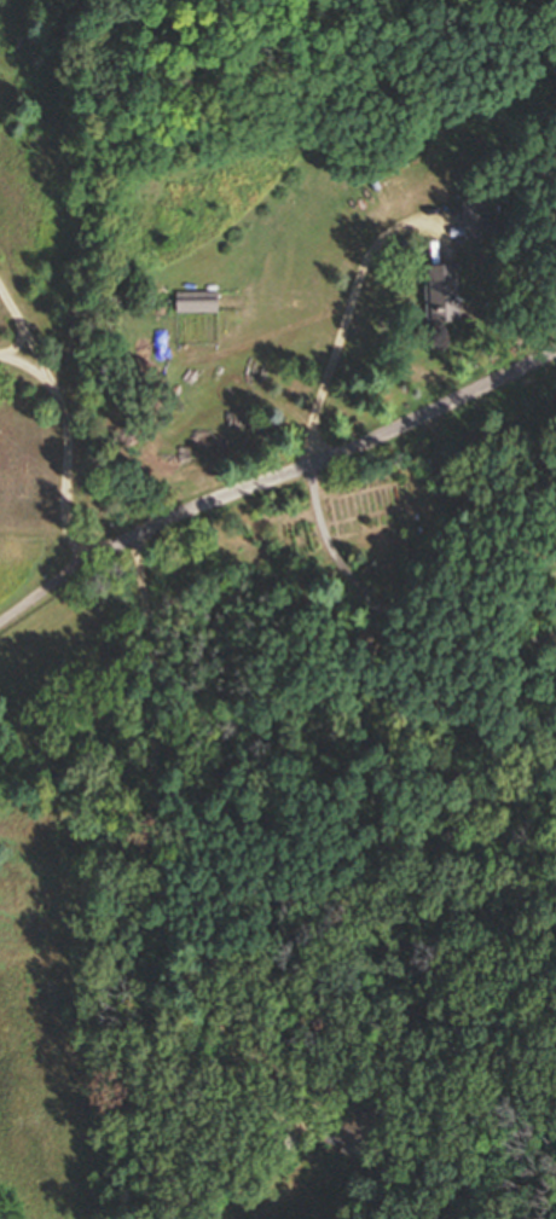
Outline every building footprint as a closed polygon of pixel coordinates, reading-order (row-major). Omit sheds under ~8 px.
[(463,199),(490,197),(491,224),(499,224),(499,237),(465,239),(463,199)] [(457,260),(464,318),(428,323),(423,281),(430,280),(428,263),(457,260)] [(174,290),(218,290),(219,315),(175,315),(174,290)]
